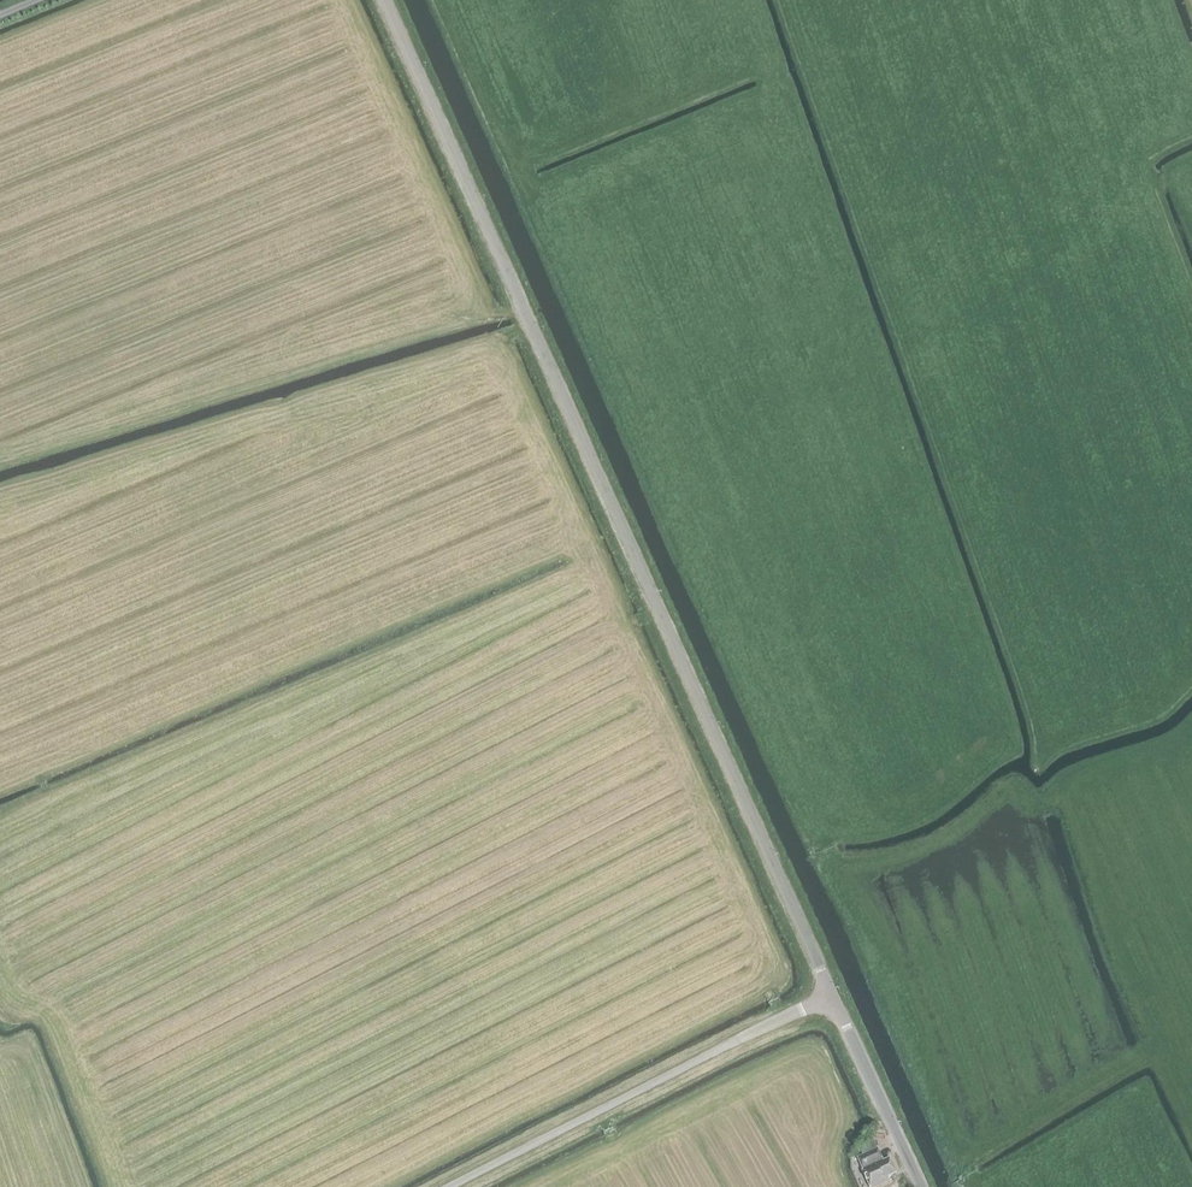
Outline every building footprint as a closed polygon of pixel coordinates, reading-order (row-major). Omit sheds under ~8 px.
[(887,1175),(895,1171),(889,1157),(882,1160),(877,1148),(856,1157),(869,1186),(870,1186),(888,1179),(887,1175)]
